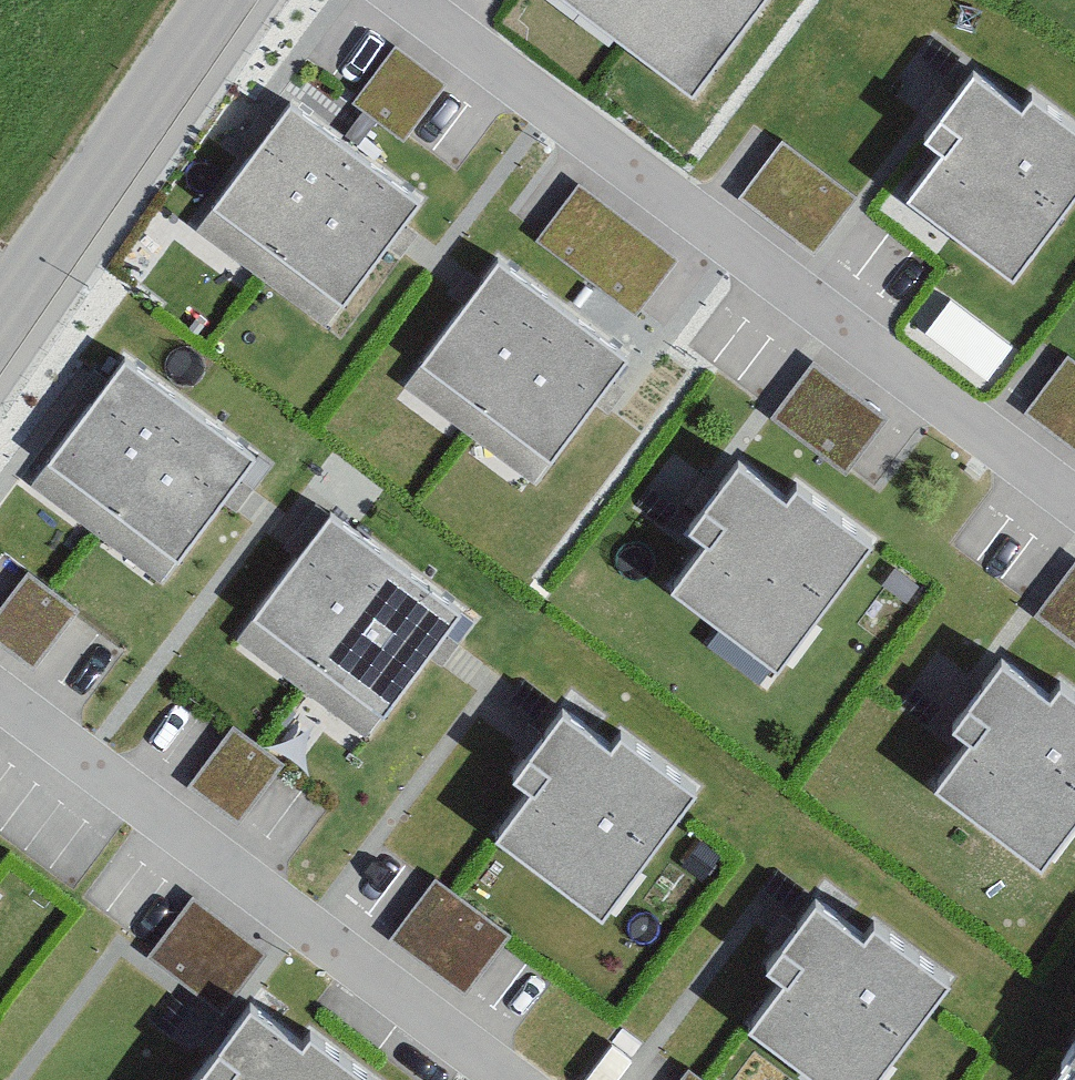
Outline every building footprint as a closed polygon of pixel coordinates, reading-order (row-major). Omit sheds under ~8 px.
[(678,90),(747,0),(561,0),(678,90)] [(901,187),(1009,270),(1074,185),(1074,120),(998,60),(901,187)] [(288,96),(206,203),(335,302),(418,195),(288,96)] [(821,237),(857,178),(778,130),(742,189),(821,237)] [(497,250),(410,362),(541,462),(627,350),(497,250)] [(989,367),(1013,331),(948,288),(924,324),(989,367)] [(1028,402),(1074,434),(1074,352),(1065,345),(1028,402)] [(818,350),(777,402),(849,460),(890,408),(818,350)] [(116,352),(35,457),(172,562),(253,457),(116,352)] [(764,450),(661,583),(770,667),(873,534),(764,450)] [(328,510),(248,613),(378,712),(457,610),(328,510)] [(1074,629),(1074,555),(1040,605),(1074,629)] [(0,603),(0,623),(42,652),(83,593),(32,557),(0,603)] [(929,777),(1044,865),(1074,824),(1074,684),(1029,648),(929,777)] [(592,705),(495,831),(604,915),(702,789),(592,705)] [(191,770),(278,837),(306,801),(268,772),(283,752),(235,715),(191,770)] [(435,868),(394,928),(473,981),(514,920),(435,868)] [(221,1000),(267,943),(196,886),(150,943),(221,1000)] [(744,1018),(824,1079),(876,1079),(954,980),(840,892),(744,1018)] [(187,1079),(378,1079),(257,988),(187,1079)] [(1053,1072),(1063,1079),(1074,1079),(1074,1041),(1053,1072)] [(692,1055),(674,1079),(726,1079),(692,1055)]
